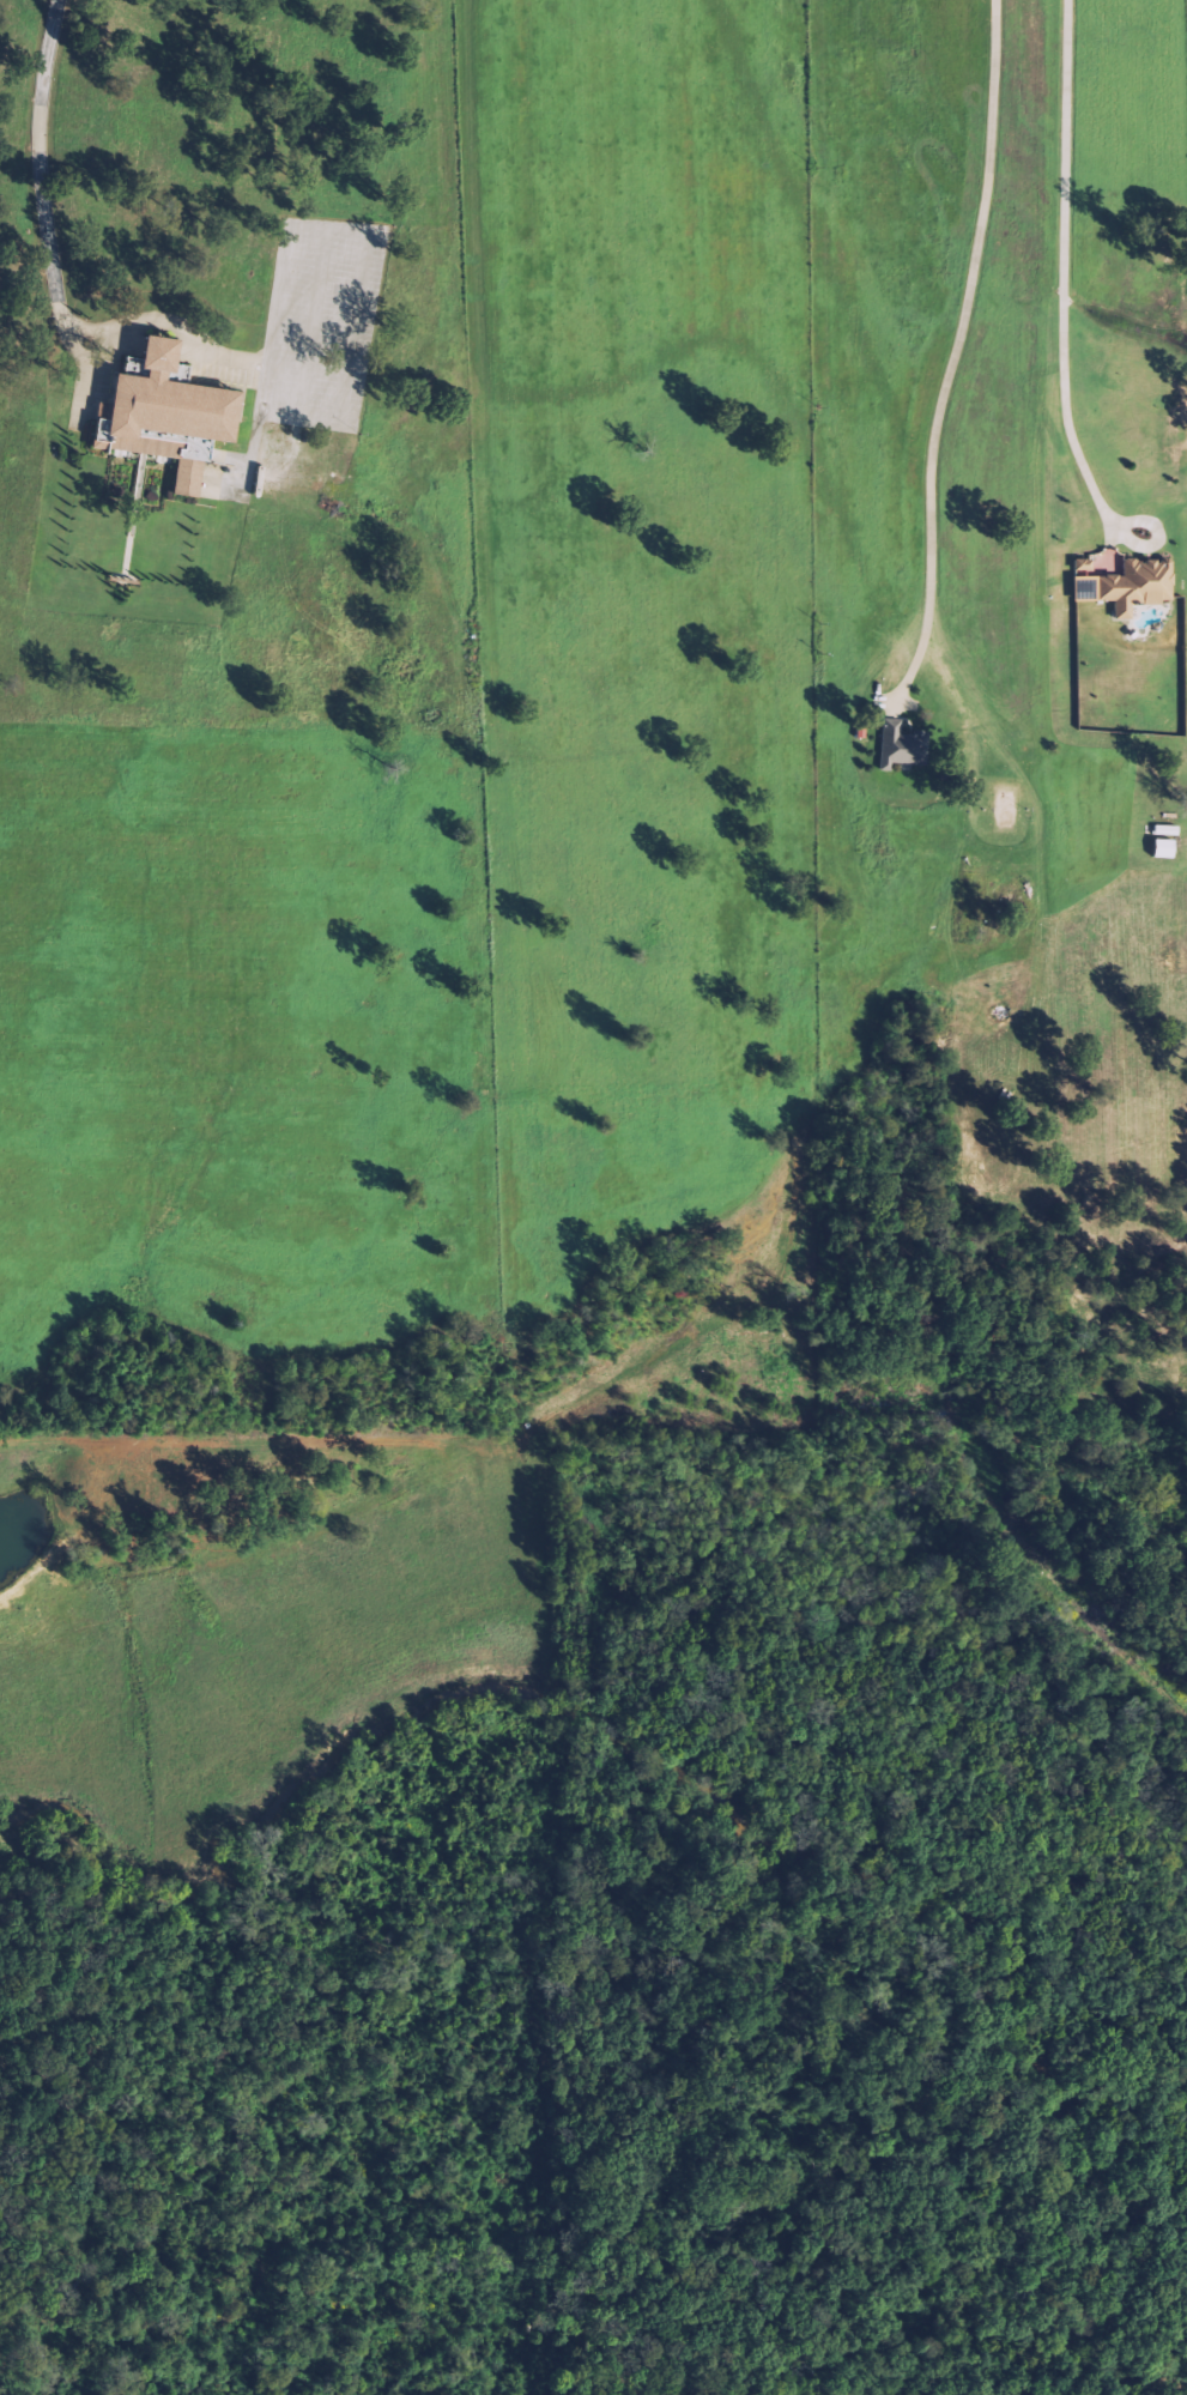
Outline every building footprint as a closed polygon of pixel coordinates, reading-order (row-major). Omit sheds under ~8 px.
[(119,375),(126,376),(128,358),(189,368),(187,386),(243,394),(236,442),(211,439),(207,462),(108,447),(119,375)] [(1069,577),(1070,602),(1110,601),(1111,621),(1128,620),(1128,604),(1168,603),(1167,561),(1119,562),(1119,576),(1069,577)] [(878,770),(889,771),(889,763),(917,765),(919,735),(898,734),(899,720),(882,719),(878,770)]
